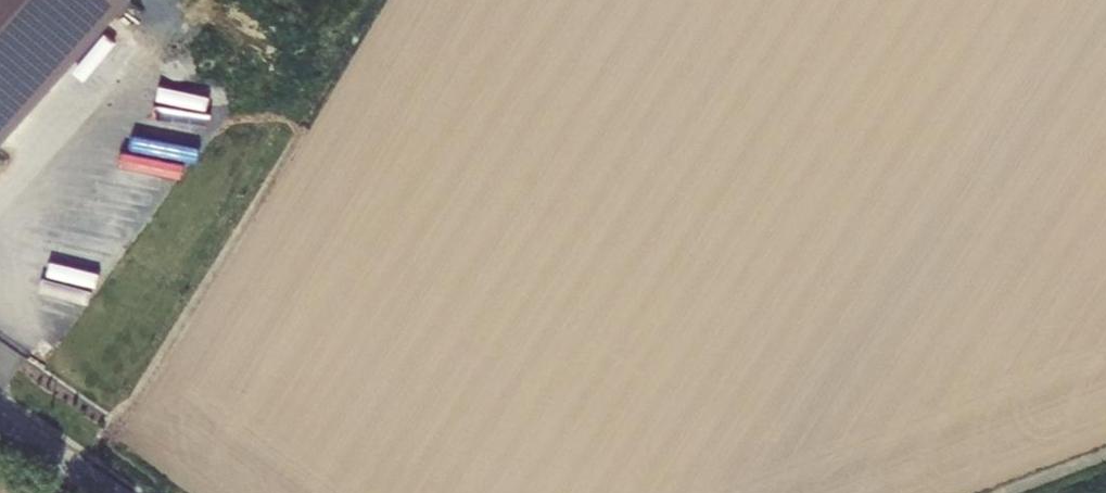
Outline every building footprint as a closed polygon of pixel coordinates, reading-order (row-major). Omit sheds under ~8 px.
[(118,0),(0,0),(0,132),(118,0)]
